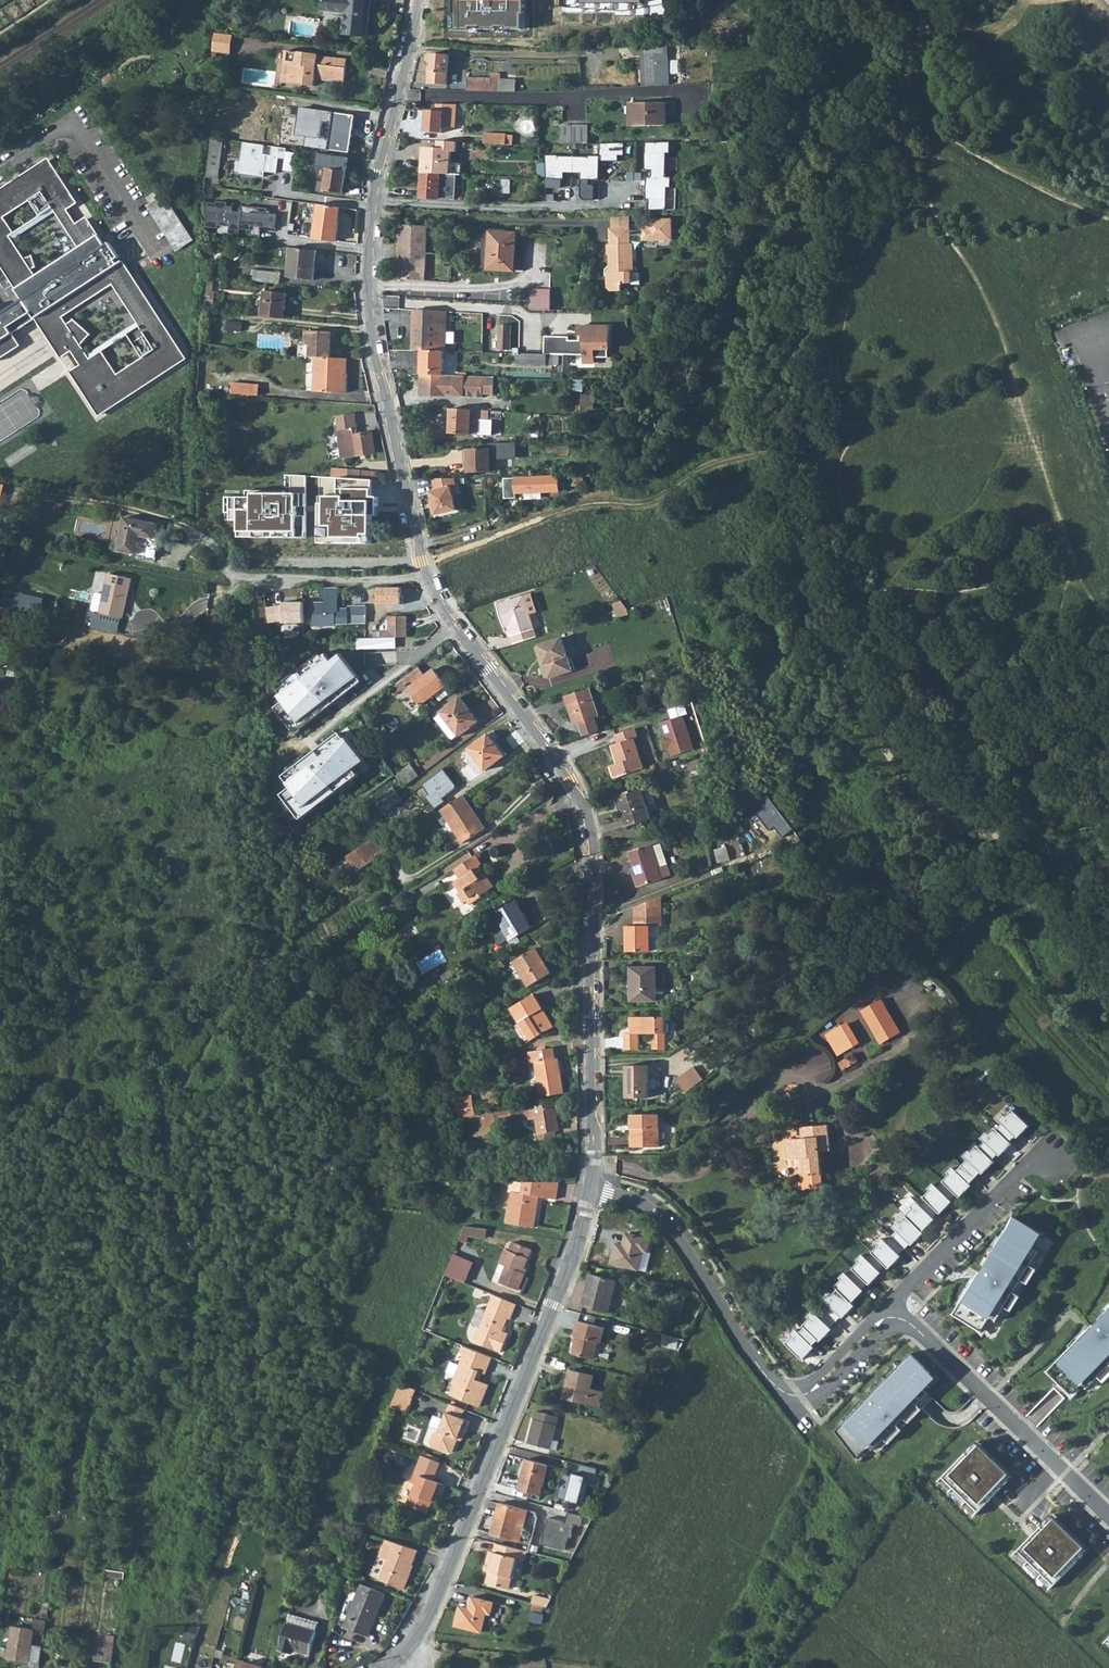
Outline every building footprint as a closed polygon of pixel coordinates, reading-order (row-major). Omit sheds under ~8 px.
[(324,9),(346,12),(344,33),(368,36),(370,15),(375,15),(376,0),(325,0),(324,9)] [(476,8),(471,9),(471,27),(470,39),(484,39),(484,41),(496,41),(496,17),(495,17),(495,10),(501,10),(501,0),(476,0),(476,8)] [(662,0),(564,0),(564,15),(662,13),(662,0)] [(230,54),(232,35),(215,33),(213,52),(230,54)] [(511,41),(511,50),(516,50),(536,51),(535,41),(511,41)] [(666,43),(639,45),(642,86),(669,85),(666,43)] [(318,54),(285,50),(282,76),(294,77),(293,83),(315,86),(315,80),(344,83),(347,59),(318,56),(318,54)] [(449,55),(430,54),(428,83),(446,85),(449,55)] [(468,78),(467,90),(501,91),(501,73),(490,73),(490,79),(468,78)] [(443,128),(455,128),(457,105),(437,104),(436,111),(426,110),(425,132),(442,133),(443,128)] [(666,104),(627,104),(628,126),(666,125),(666,104)] [(333,113),(301,108),(296,135),(320,138),(323,122),(332,122),(329,139),(308,137),(306,146),(350,152),(356,116),(333,113)] [(561,125),(562,144),(587,143),(587,125),(561,125)] [(485,135),(485,143),(506,144),(507,136),(485,135)] [(206,178),(219,179),(224,140),(211,138),(206,178)] [(456,151),(457,142),(439,141),(438,149),(423,148),(422,161),(425,161),(424,173),(456,174),(458,174),(461,174),(461,163),(451,162),(452,151),(456,151)] [(264,146),(244,142),(240,172),(264,176),(265,171),(277,173),(279,158),(285,159),(286,149),(273,147),(272,155),(263,154),(264,146)] [(671,142),(646,143),(646,170),(653,170),(653,177),(667,177),(667,153),(671,153),(671,142)] [(625,143),(601,144),(601,156),(600,161),(619,161),(619,155),(625,156),(625,143)] [(317,166),(328,168),(326,183),(325,190),(340,193),(342,181),(345,181),(349,157),(319,153),(317,166)] [(558,156),(546,155),(547,178),(565,179),(565,173),(574,173),(574,157),(558,156)] [(589,157),(574,157),(574,173),(582,173),(582,179),(600,180),(600,161),(601,156),(590,156),(589,157)] [(17,345),(11,335),(39,318),(64,357),(72,352),(81,366),(73,371),(91,398),(89,399),(100,415),(116,405),(114,402),(184,356),(126,269),(122,272),(118,267),(123,263),(110,245),(103,249),(84,220),(76,225),(67,212),(74,206),(45,163),(21,179),(22,182),(0,197),(0,260),(26,300),(0,318),(0,356),(17,345)] [(456,174),(424,173),(421,172),(420,198),(455,200),(456,174)] [(653,177),(647,177),(647,201),(650,201),(650,210),(668,209),(668,188),(672,188),(672,177),(667,177),(653,177)] [(324,193),(325,190),(326,183),(319,182),(317,191),(324,193)] [(177,251),(195,239),(166,192),(148,204),(177,251)] [(205,201),(206,226),(217,228),(218,225),(230,226),(230,229),(239,231),(239,229),(242,212),(233,211),(233,206),(227,206),(227,202),(216,201),(216,202),(205,201)] [(339,208),(318,205),(314,238),(337,241),(339,223),(337,222),(339,208)] [(74,206),(67,212),(76,225),(84,220),(74,206)] [(242,206),(242,212),(239,229),(251,231),(251,227),(276,230),(277,216),(268,215),(268,210),(242,206)] [(13,235),(8,239),(10,242),(54,212),(51,208),(39,217),(13,235)] [(673,241),(672,219),(643,220),(644,241),(673,241)] [(427,226),(401,225),(400,243),(398,243),(397,261),(399,261),(399,280),(425,281),(427,226)] [(611,228),(611,243),(609,243),(608,255),(610,255),(610,270),(607,273),(607,287),(611,291),(623,291),(623,284),(625,283),(632,282),(632,273),(634,273),(634,243),(631,243),(631,228),(611,228)] [(481,268),(488,269),(490,229),(484,229),(481,268)] [(506,233),(506,230),(490,229),(488,269),(523,271),(525,241),(516,240),(517,233),(506,233)] [(316,281),(318,250),(303,249),(280,247),(278,265),(291,267),(291,278),(316,281)] [(222,250),(210,249),(209,260),(221,262),(222,250)] [(66,256),(58,262),(61,266),(69,261),(66,256)] [(123,263),(118,267),(122,272),(126,269),(123,263)] [(252,270),(251,281),(280,284),(281,273),(252,270)] [(213,291),(215,277),(207,276),(206,282),(206,291),(213,291)] [(531,290),(530,303),(530,310),(550,310),(550,290),(531,290)] [(266,291),(263,317),(285,319),(287,293),(266,291)] [(413,336),(413,350),(421,350),(444,351),(445,324),(441,324),(442,311),(413,310),(413,324),(412,324),(412,336),(413,336)] [(242,324),(228,322),(227,330),(242,332),(242,324)] [(86,355),(88,359),(100,352),(126,335),(140,327),(137,323),(86,355)] [(511,325),(499,325),(499,349),(510,349),(511,325)] [(549,335),(548,353),(554,354),(588,355),(588,363),(599,363),(599,357),(612,357),(612,349),(614,349),(614,326),(582,326),(582,336),(584,336),(584,340),(582,340),(573,340),(573,336),(549,335)] [(315,358),(331,359),(332,342),(335,342),(336,333),(307,331),(307,340),(311,347),(310,358),(315,358)] [(311,347),(307,340),(301,340),(300,357),(310,358),(311,347)] [(443,375),(444,351),(421,350),(421,374),(443,375)] [(64,357),(73,371),(81,366),(72,352),(64,357)] [(548,365),(548,353),(530,353),(516,353),(516,364),(548,365)] [(645,366),(667,367),(667,356),(645,356),(645,366)] [(345,369),(346,359),(331,359),(315,358),(313,391),(346,393),(347,374),(344,373),(344,368),(345,369)] [(494,394),(495,376),(443,375),(421,374),(420,395),(483,397),(483,393),(494,394)] [(231,383),(231,394),(258,396),(259,385),(231,383)] [(582,393),(581,417),(603,417),(603,408),(593,408),(594,394),(582,393)] [(367,421),(378,419),(375,405),(364,404),(367,421)] [(483,419),(489,420),(489,410),(471,409),(451,408),(450,433),(483,434),(483,419)] [(354,413),(336,416),(342,457),(375,453),(372,432),(357,434),(354,413)] [(492,447),(470,448),(470,471),(493,471),(492,459),(517,457),(517,442),(492,442),(492,447)] [(569,446),(557,446),(558,466),(569,466),(569,446)] [(601,453),(589,453),(589,470),(593,470),(601,470),(601,453)] [(332,469),(331,477),(348,478),(348,470),(332,469)] [(348,470),(348,478),(377,480),(378,472),(348,470)] [(308,539),(307,475),(290,474),(289,496),(224,497),(225,523),(239,524),(239,540),(308,539)] [(564,480),(564,475),(558,475),(557,477),(503,478),(503,488),(514,488),(514,493),(524,493),(541,492),(558,492),(558,480),(564,480)] [(322,546),(374,546),(373,519),(380,518),(380,499),(374,499),(374,482),(320,478),(322,546)] [(453,478),(431,478),(433,489),(428,491),(430,499),(432,505),(430,506),(432,515),(456,509),(452,494),(457,493),(453,478)] [(541,500),(541,492),(524,493),(524,500),(541,500)] [(157,525),(123,518),(117,550),(137,554),(140,536),(154,538),(157,525)] [(102,597),(100,607),(123,612),(131,579),(107,573),(102,597)] [(399,587),(376,588),(376,605),(399,604),(399,587)] [(339,598),(338,588),(321,588),(321,595),(327,595),(327,598),(324,598),(325,604),(312,604),(312,625),(336,624),(336,623),(366,622),(365,607),(348,606),(348,609),(336,609),(336,598),(339,598)] [(7,596),(4,604),(43,615),(49,600),(24,593),(22,600),(7,596)] [(95,596),(93,605),(100,607),(102,597),(95,596)] [(506,624),(513,645),(536,637),(529,616),(535,614),(528,596),(496,607),(503,625),(506,624)] [(302,622),(300,603),(279,602),(279,605),(265,608),(267,624),(280,622),(280,624),(302,622)] [(612,604),(614,611),(626,608),(621,602),(612,604)] [(121,619),(123,612),(100,607),(99,610),(98,613),(121,619)] [(382,631),(382,638),(408,637),(407,616),(390,617),(389,631),(382,631)] [(577,655),(570,635),(538,646),(549,679),(572,671),(567,658),(577,655)] [(332,657),(279,694),(304,729),(363,683),(343,654),(334,660),(332,657)] [(424,673),(418,667),(397,683),(402,690),(406,687),(421,706),(447,685),(435,669),(426,677),(424,679),(421,676),(424,673)] [(656,680),(652,669),(640,674),(643,684),(656,680)] [(600,716),(591,689),(566,697),(574,724),(579,722),(595,717),(600,716)] [(478,722),(459,698),(440,713),(441,714),(434,718),(451,740),(457,736),(458,736),(478,722)] [(669,749),(671,756),(693,749),(683,716),(680,717),(677,706),(666,710),(670,720),(660,723),(665,739),(662,740),(665,750),(669,749)] [(598,727),(595,717),(579,722),(582,732),(598,727)] [(640,737),(637,728),(618,733),(621,743),(614,745),(619,764),(612,766),(615,777),(644,769),(636,738),(640,737)] [(504,756),(488,734),(468,749),(485,771),(504,756)] [(293,790),(284,797),(303,821),(369,768),(343,735),(285,779),(293,790)] [(389,745),(380,752),(383,756),(392,750),(389,745)] [(690,771),(712,764),(709,756),(687,763),(690,771)] [(410,766),(396,776),(404,788),(418,777),(410,766)] [(429,794),(426,797),(435,808),(443,802),(441,799),(456,787),(442,770),(423,785),(429,794)] [(393,788),(373,802),(381,814),(401,801),(393,788)] [(650,819),(641,788),(616,796),(625,827),(650,819)] [(487,829),(464,796),(441,811),(464,844),(487,829)] [(778,825),(785,819),(768,796),(760,800),(778,825)] [(733,825),(730,812),(727,813),(714,817),(717,830),(733,825)] [(393,847),(391,843),(384,832),(379,835),(387,846),(389,849),(393,847)] [(387,846),(379,835),(356,850),(363,861),(387,846)] [(663,867),(656,843),(632,851),(638,871),(635,872),(640,888),(665,880),(661,868),(663,867)] [(389,849),(387,846),(363,861),(356,850),(345,856),(349,862),(355,871),(389,849)] [(455,880),(460,889),(482,874),(477,867),(482,863),(477,854),(455,868),(461,876),(455,880)] [(306,884),(349,862),(345,856),(302,877),(306,884)] [(458,893),(464,903),(469,900),(495,885),(488,875),(484,877),(482,874),(460,889),(461,891),(458,893)] [(495,886),(495,885),(469,900),(472,905),(484,897),(482,895),(495,886)] [(662,926),(662,897),(635,908),(635,926),(627,926),(628,952),(650,952),(650,938),(660,937),(661,927),(662,926)] [(530,929),(515,903),(494,915),(509,941),(530,929)] [(513,964),(523,981),(545,968),(540,958),(544,955),(540,948),(513,964)] [(523,981),(528,990),(551,977),(545,968),(523,981)] [(663,998),(663,988),(656,988),(657,969),(631,969),(630,1000),(656,1000),(656,997),(663,998)] [(450,971),(440,977),(444,983),(453,977),(450,971)] [(314,990),(309,993),(313,999),(318,996),(314,990)] [(529,1038),(531,1040),(553,1027),(534,995),(511,1010),(518,1023),(515,1025),(524,1041),(529,1038)] [(879,1043),(900,1031),(880,997),(859,1009),(879,1043)] [(666,1024),(665,1018),(630,1018),(630,1034),(624,1034),(624,1049),(639,1049),(638,1034),(652,1035),(652,1050),(665,1050),(666,1034),(670,1032),(670,1026),(666,1024)] [(837,1052),(853,1043),(842,1023),(825,1032),(837,1052)] [(555,1060),(553,1049),(546,1050),(537,1052),(531,1053),(532,1063),(536,1062),(542,1097),(563,1093),(559,1073),(557,1074),(555,1060)] [(648,1097),(648,1065),(627,1065),(627,1098),(648,1097)] [(695,1066),(677,1079),(687,1092),(704,1079),(695,1066)] [(427,1071),(434,1084),(440,1081),(432,1068),(427,1071)] [(471,1096),(455,1098),(456,1105),(462,1104),(469,1108),(474,1107),(471,1096)] [(534,1132),(536,1141),(556,1138),(555,1131),(558,1130),(554,1103),(475,1115),(469,1116),(470,1122),(476,1121),(478,1131),(470,1132),(471,1136),(498,1133),(497,1124),(536,1118),(538,1132),(534,1132)] [(462,1104),(456,1105),(458,1118),(469,1116),(475,1115),(474,1107),(469,1108),(462,1104)] [(1005,1122),(1000,1127),(1012,1140),(1022,1130),(1024,1132),(1031,1124),(1015,1108),(1008,1115),(1006,1113),(1001,1118),(1005,1122)] [(659,1147),(660,1115),(632,1114),(632,1147),(659,1147)] [(830,1150),(828,1125),(801,1126),(802,1139),(785,1140),(786,1160),(798,1159),(803,1159),(804,1176),(821,1175),(819,1151),(830,1150)] [(1004,1148),(1006,1149),(1014,1142),(1012,1140),(1000,1127),(997,1126),(991,1132),(989,1131),(984,1135),(987,1140),(982,1145),(994,1158),(1004,1148)] [(965,1164),(977,1176),(987,1166),(988,1168),(996,1160),(994,1158),(982,1145),(980,1144),(973,1151),(971,1149),(966,1154),(970,1158),(965,1164)] [(822,1175),(821,1175),(804,1176),(803,1159),(798,1159),(800,1190),(823,1189),(822,1175)] [(958,1192),(962,1195),(968,1189),(966,1187),(977,1176),(965,1164),(958,1171),(954,1167),(949,1172),(950,1174),(945,1180),(958,1192)] [(932,1189),(926,1195),(928,1197),(940,1210),(942,1211),(950,1203),(948,1202),(958,1192),(945,1180),(939,1185),(935,1182),(930,1186),(932,1189)] [(555,1199),(558,1182),(515,1182),(511,1182),(510,1191),(514,1192),(509,1224),(534,1228),(538,1197),(555,1199)] [(925,1230),(932,1221),(931,1220),(940,1210),(928,1197),(922,1203),(918,1199),(913,1205),(915,1206),(908,1213),(909,1215),(925,1230)] [(480,1220),(481,1206),(472,1205),(471,1219),(480,1220)] [(916,1237),(918,1239),(926,1231),(925,1230),(909,1215),(903,1222),(900,1220),(895,1225),(899,1229),(894,1235),(906,1247),(916,1237)] [(972,1283),(953,1314),(981,1331),(990,1317),(996,1320),(1004,1307),(1010,1310),(1019,1296),(1007,1288),(1015,1276),(1027,1283),(1036,1268),(1030,1265),(1039,1251),(1032,1248),(1041,1234),(1013,1217),(1007,1229),(1006,1231),(1005,1230),(983,1265),(987,1267),(975,1285),(972,1283)] [(480,1228),(464,1225),(460,1235),(479,1238),(480,1228)] [(651,1238),(628,1232),(625,1244),(618,1242),(613,1263),(647,1272),(653,1252),(648,1251),(651,1238)] [(887,1263),(891,1267),(899,1259),(897,1257),(907,1247),(906,1247),(894,1235),(888,1240),(884,1236),(879,1242),(881,1244),(874,1251),(887,1263)] [(521,1271),(523,1266),(530,1248),(511,1240),(508,1249),(505,1248),(493,1279),(518,1289),(524,1272),(521,1271)] [(859,1258),(861,1260),(854,1266),(857,1269),(870,1281),(871,1283),(879,1275),(878,1273),(887,1263),(874,1251),(869,1256),(865,1253),(859,1258)] [(467,1281),(475,1260),(455,1252),(447,1274),(467,1281)] [(844,1277),(837,1285),(840,1287),(854,1301),(862,1293),(860,1291),(870,1281),(857,1269),(851,1275),(847,1271),(842,1275),(844,1277)] [(625,1283),(590,1275),(583,1305),(618,1314),(625,1283)] [(831,1292),(826,1298),(830,1302),(825,1308),(837,1320),(847,1310),(849,1312),(857,1303),(854,1301),(840,1287),(833,1294),(831,1292)] [(518,1304),(494,1294),(488,1310),(481,1308),(478,1309),(473,1322),(474,1325),(481,1328),(475,1342),(502,1353),(510,1332),(504,1330),(509,1317),(512,1319),(518,1304)] [(812,1316),(805,1323),(807,1326),(820,1338),(822,1340),(830,1331),(828,1330),(837,1320),(825,1308),(819,1313),(815,1309),(810,1315),(812,1316)] [(1051,1372),(1075,1395),(1086,1383),(1091,1388),(1102,1377),(1106,1381),(1108,1379),(1108,1312),(1102,1319),(1105,1322),(1089,1338),(1087,1335),(1051,1372)] [(1087,1335),(1089,1338),(1105,1322),(1102,1319),(1087,1335)] [(604,1329),(578,1321),(574,1335),(579,1336),(578,1341),(575,1340),(572,1353),(594,1359),(598,1343),(600,1343),(604,1329)] [(794,1335),(788,1341),(804,1358),(812,1349),(810,1348),(820,1338),(807,1326),(802,1331),(798,1328),(792,1333),(794,1335)] [(478,1379),(481,1371),(484,1373),(487,1374),(494,1358),(467,1347),(464,1355),(453,1382),(455,1386),(451,1394),(482,1406),(491,1384),(481,1380),(478,1379)] [(931,1398),(943,1386),(911,1355),(901,1367),(900,1367),(871,1396),(874,1399),(861,1412),(858,1409),(831,1437),(857,1463),(870,1451),(874,1456),(920,1409),(931,1398)] [(646,1365),(642,1380),(661,1385),(665,1377),(650,1374),(652,1367),(646,1365)] [(594,1375),(571,1370),(567,1387),(563,1386),(561,1395),(565,1396),(564,1398),(576,1401),(576,1403),(579,1404),(580,1402),(600,1407),(604,1392),(590,1388),(594,1375)] [(401,1383),(392,1406),(407,1412),(416,1389),(401,1383)] [(447,1411),(462,1417),(466,1409),(450,1403),(447,1411)] [(552,1408),(550,1414),(558,1416),(561,1417),(563,1411),(552,1408)] [(550,1414),(536,1410),(527,1441),(556,1449),(558,1440),(552,1438),(558,1416),(550,1414)] [(454,1451),(459,1438),(463,1430),(467,1432),(471,1421),(462,1417),(447,1411),(440,1429),(434,1431),(431,1441),(433,1447),(448,1453),(454,1451)] [(973,1456),(984,1445),(981,1442),(970,1453),(973,1456)] [(970,1453),(946,1477),(982,1512),(1005,1488),(1002,1485),(1014,1473),(984,1445),(973,1456),(970,1453)] [(433,1479),(440,1462),(423,1454),(416,1473),(433,1479)] [(548,1465),(526,1459),(518,1489),(540,1495),(548,1465)] [(576,1478),(563,1474),(556,1498),(578,1504),(584,1481),(593,1483),(597,1470),(579,1465),(576,1478)] [(433,1479),(416,1473),(412,1482),(415,1483),(407,1504),(428,1512),(432,1500),(435,1491),(438,1492),(440,1493),(443,1483),(433,1479)] [(1002,1485),(1005,1488),(1017,1476),(1014,1473),(1002,1485)] [(942,1481),(978,1516),(982,1512),(946,1477),(942,1481)] [(521,1507),(499,1502),(491,1533),(513,1539),(521,1507)] [(521,1507),(513,1539),(521,1541),(529,1509),(521,1507)] [(548,1518),(541,1544),(564,1550),(567,1537),(570,1538),(574,1525),(580,1526),(582,1516),(569,1512),(566,1523),(548,1518)] [(1048,1529),(1059,1518),(1056,1515),(1045,1527),(1048,1529)] [(1045,1527),(1022,1551),(1058,1585),(1081,1561),(1078,1558),(1089,1547),(1059,1518),(1048,1529),(1045,1527)] [(363,1546),(367,1532),(360,1529),(355,1543),(363,1546)] [(413,1564),(418,1549),(385,1538),(380,1555),(388,1557),(381,1578),(407,1587),(412,1573),(410,1572),(413,1564)] [(524,1560),(526,1551),(495,1543),(493,1551),(488,1550),(483,1570),(488,1571),(484,1583),(508,1589),(516,1558),(524,1560)] [(1078,1558),(1081,1561),(1092,1550),(1089,1547),(1078,1558)] [(1053,1589),(1058,1585),(1022,1551),(1018,1555),(1053,1589)] [(104,1574),(124,1577),(125,1571),(105,1568),(104,1574)] [(384,1593),(362,1584),(346,1625),(367,1634),(384,1593)] [(533,1595),(530,1603),(546,1608),(550,1599),(533,1595)] [(494,1602),(472,1597),(469,1605),(469,1609),(459,1606),(454,1625),(482,1632),(487,1613),(491,1614),(494,1602)] [(529,1610),(543,1614),(546,1608),(530,1603),(529,1610)] [(486,1633),(491,1614),(487,1613),(482,1632),(486,1633)] [(308,1655),(315,1633),(286,1623),(278,1651),(290,1654),(291,1650),(308,1655)] [(13,1624),(8,1658),(31,1661),(36,1630),(13,1624)] [(198,1625),(186,1626),(184,1635),(195,1638),(198,1625)] [(111,1663),(115,1636),(107,1635),(106,1640),(97,1639),(94,1660),(111,1663)] [(236,1658),(234,1667),(261,1667),(262,1665),(236,1658)]
